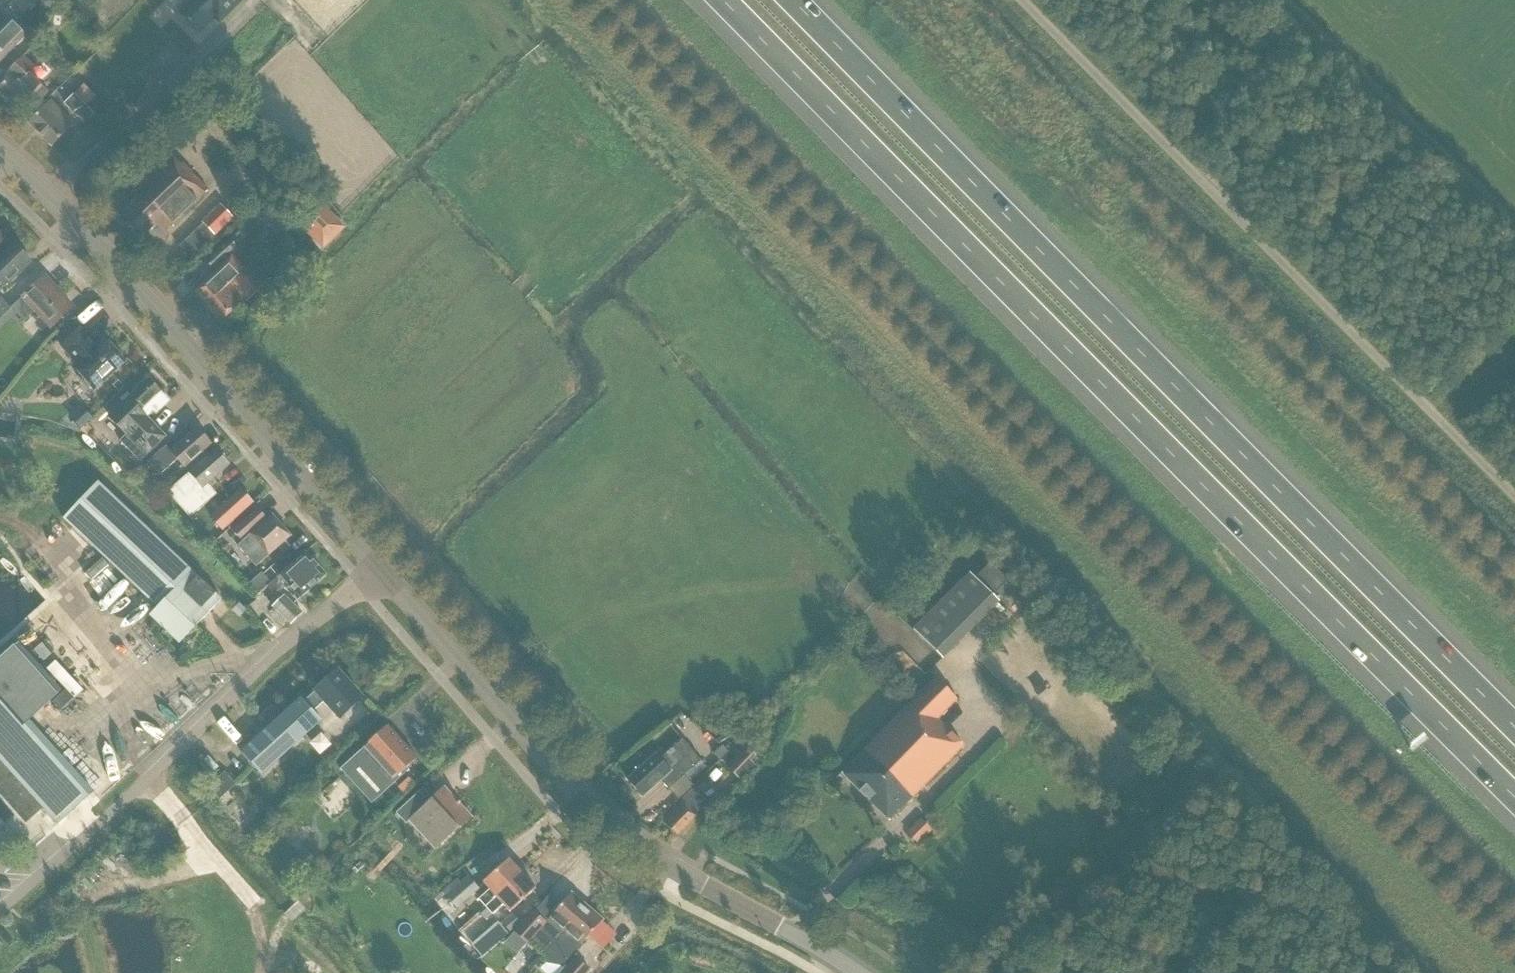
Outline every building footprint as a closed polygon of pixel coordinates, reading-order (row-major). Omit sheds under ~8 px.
[(42,5),(48,11),(58,1),(57,0),(42,0),(42,5)] [(177,11),(179,12),(200,34),(214,19),(219,24),(243,0),(188,0),(177,11)] [(11,14),(0,25),(0,63),(30,33),(11,14)] [(136,78),(153,62),(134,41),(117,56),(136,78)] [(24,55),(0,80),(0,94),(17,110),(29,98),(36,104),(49,90),(30,73),(35,66),(24,55)] [(85,84),(75,94),(87,106),(97,97),(85,84)] [(85,122),(94,114),(87,106),(75,94),(66,103),(85,122)] [(52,146),(74,123),(51,100),(29,122),(52,146)] [(119,215),(142,238),(153,249),(169,233),(166,230),(208,190),(183,163),(181,166),(169,153),(128,192),(135,200),(119,215)] [(215,236),(234,219),(220,204),(201,221),(215,236)] [(319,204),(300,222),(315,237),(312,241),(322,251),(344,229),(319,204)] [(279,235),(288,227),(270,206),(261,214),(279,235)] [(212,270),(238,249),(231,240),(205,262),(212,270)] [(15,244),(0,259),(0,290),(7,283),(9,284),(32,261),(15,244)] [(209,307),(247,270),(232,255),(217,269),(195,291),(209,307)] [(209,307),(224,322),(256,292),(269,279),(255,263),(248,268),(209,307)] [(73,307),(45,276),(22,298),(12,308),(24,321),(34,312),(50,329),(73,307)] [(269,279),(256,292),(267,304),(281,291),(269,279)] [(96,346),(80,328),(61,346),(77,364),(74,367),(83,377),(83,382),(88,388),(93,388),(94,390),(126,361),(105,339),(96,346)] [(112,413),(109,416),(127,434),(120,441),(140,462),(147,455),(161,441),(166,437),(147,417),(154,411),(156,414),(169,401),(148,379),(112,413)] [(188,472),(209,453),(206,449),(211,444),(196,427),(171,450),(167,446),(149,462),(160,475),(177,460),(185,469),(186,469),(188,472)] [(188,472),(167,491),(189,515),(215,492),(207,484),(229,465),(216,450),(211,455),(209,453),(188,472)] [(221,599),(118,502),(98,483),(64,520),(157,608),(150,617),(179,644),(221,599)] [(210,516),(223,530),(253,502),(240,488),(210,516)] [(235,533),(230,538),(256,567),(269,556),(291,536),(272,515),(267,519),(258,509),(233,531),(235,533)] [(326,575),(306,552),(268,586),(276,595),(288,584),(301,598),(326,575)] [(976,575),(1000,600),(1014,587),(1005,578),(1011,571),(998,558),(992,564),(990,562),(976,575)] [(970,573),(930,613),(913,630),(942,658),(999,601),(970,573)] [(273,607),(291,624),(302,613),(284,596),(273,607)] [(240,616),(246,610),(239,604),(233,610),(240,616)] [(0,660),(0,759),(58,824),(93,792),(29,720),(62,691),(19,643),(0,660)] [(337,671),(315,691),(318,694),(307,704),(301,698),(241,752),(262,775),(322,720),(313,711),(325,701),(340,719),(362,699),(337,671)] [(890,820),(964,745),(937,718),(957,698),(936,677),(842,772),(890,820)] [(387,726),(340,769),(342,771),(344,769),(350,775),(359,767),(381,791),(405,769),(407,772),(409,770),(407,767),(417,758),(387,726)] [(685,774),(701,761),(682,739),(660,759),(656,754),(628,779),(643,796),(671,771),(670,771),(677,765),(685,774)] [(740,780),(756,763),(761,758),(747,746),(727,768),(740,780)] [(701,761),(685,774),(690,780),(706,767),(701,761)] [(219,800),(237,783),(228,774),(210,790),(219,800)] [(408,777),(398,787),(405,795),(415,785),(408,777)] [(444,788),(428,803),(419,792),(396,813),(406,823),(410,820),(436,848),(447,838),(470,817),(459,804),(461,803),(459,801),(457,803),(444,788)] [(677,834),(698,813),(707,803),(693,789),(663,820),(677,834)] [(919,843),(933,831),(923,819),(909,831),(919,843)] [(486,907),(522,874),(509,859),(483,882),(489,890),(479,899),(486,907)] [(522,874),(486,907),(493,914),(503,905),(510,912),(536,888),(522,874)] [(480,889),(468,875),(461,882),(458,878),(442,891),(457,909),(480,889)] [(531,940),(547,953),(587,906),(572,893),(546,923),(534,911),(514,933),(527,944),(531,940)] [(587,906),(547,953),(545,961),(559,963),(561,965),(571,953),(573,954),(603,920),(587,906)] [(512,913),(502,922),(510,932),(521,923),(512,913)] [(498,922),(488,930),(498,942),(506,936),(508,934),(498,922)] [(559,972),(585,972),(589,970),(574,956),(559,972)]
